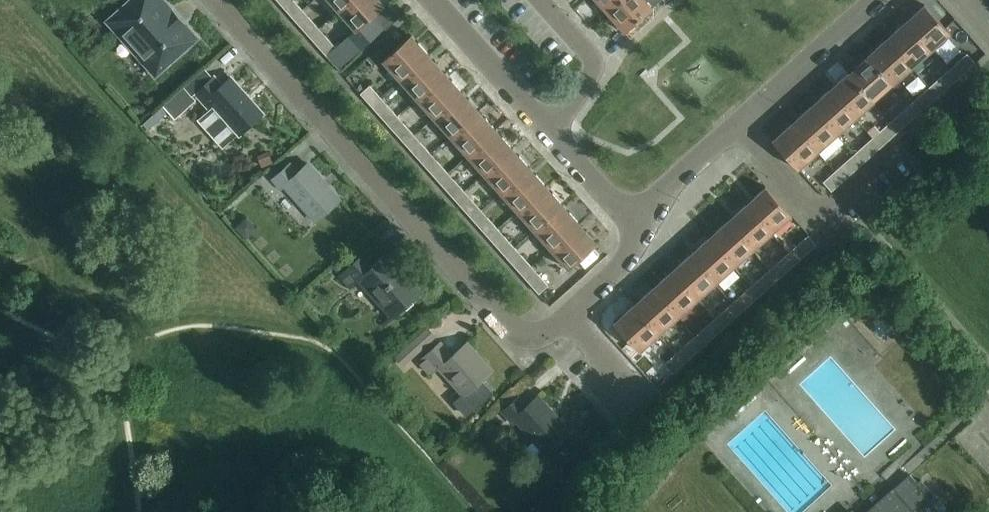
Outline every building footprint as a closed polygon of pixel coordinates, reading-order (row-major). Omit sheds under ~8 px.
[(164,0),(130,0),(107,20),(155,75),(184,50),(181,46),(194,34),(164,0)] [(293,17),(302,9),(294,0),(288,0),(282,5),(293,17)] [(381,0),(350,0),(339,10),(356,30),(337,47),(325,34),(315,43),(338,68),(384,27),(373,15),(385,4),(381,0)] [(350,0),(330,0),(339,10),(350,0)] [(621,0),(596,0),(607,12),(621,0)] [(607,12),(624,32),(660,0),(621,0),(607,12)] [(905,22),(931,50),(932,48),(940,57),(947,51),(939,42),(950,33),(925,4),(905,22)] [(299,24),(310,36),(319,28),(308,16),(299,24)] [(886,38),(912,67),(931,50),(905,22),(886,38)] [(400,79),(429,54),(411,34),(383,59),(400,79)] [(886,38),(868,55),(893,84),(895,82),(901,89),(909,82),(902,75),(912,67),(886,38)] [(963,73),(975,62),(967,53),(955,64),(963,73)] [(429,54),(400,79),(417,98),(445,72),(429,54)] [(868,55),(849,72),(874,100),(877,98),(883,105),(890,99),(883,92),(893,84),(868,55)] [(944,90),(956,79),(948,70),(936,80),(944,90)] [(445,72),(417,98),(434,117),(462,91),(445,72)] [(874,100),(849,72),(830,89),(855,117),(874,100)] [(204,102),(208,99),(239,134),(263,112),(231,76),(222,85),(214,76),(195,93),(204,102)] [(360,93),(371,105),(380,97),(370,84),(360,93)] [(194,99),(183,86),(163,105),(174,117),(194,99)] [(925,107),(938,96),(929,86),(917,97),(925,107)] [(855,117),(830,89),(811,105),(836,134),(855,117)] [(462,91),(434,117),(450,135),(479,110),(462,91)] [(377,111),(388,124),(397,115),(386,103),(377,111)] [(907,123),(919,113),(911,103),(898,114),(907,123)] [(792,122),(818,151),(836,134),(811,105),(792,122)] [(479,110),(450,135),(467,154),(496,129),(479,110)] [(888,140),(894,135),(900,129),(892,120),(879,131),(888,140)] [(394,130),(405,143),(414,134),(403,122),(394,130)] [(818,151),(792,122),(773,140),(798,168),(818,151)] [(496,129),(467,154),(484,173),(513,148),(496,129)] [(869,157),(881,146),(873,137),(861,148),(869,157)] [(411,149),(422,161),(431,153),(420,141),(411,149)] [(513,148),(484,173),(501,192),(529,167),(513,148)] [(850,174),(862,163),(854,153),(842,164),(850,174)] [(427,168),(438,180),(448,172),(437,159),(427,168)] [(287,196),(291,192),(316,220),(340,198),(308,163),(298,171),(290,163),(272,179),(287,196)] [(529,167),(501,192),(518,211),(546,185),(529,167)] [(831,190),(844,180),(836,170),(823,181),(831,190)] [(444,187),(455,199),(465,190),(454,178),(444,187)] [(546,185),(518,211),(534,230),(563,204),(546,185)] [(766,186),(746,203),(772,232),(791,215),(766,186)] [(461,205),(472,218),(481,209),(470,197),(461,205)] [(772,232),(746,203),(727,220),(753,249),(772,232)] [(551,248),(580,223),(563,204),(534,230),(551,248)] [(478,224),(489,236),(498,228),(487,216),(478,224)] [(753,249),(727,220),(709,237),(734,266),(753,249)] [(580,223),(551,248),(569,268),(597,243),(580,223)] [(495,243),(505,255),(515,247),(504,235),(495,243)] [(804,255),(816,244),(808,235),(796,246),(804,255)] [(709,237),(690,254),(715,283),(734,266),(709,237)] [(785,272),(798,261),(789,251),(777,262),(785,272)] [(339,275),(349,287),(358,279),(392,317),(422,291),(387,252),(370,267),(361,256),(339,275)] [(511,262),(522,274),(532,266),(521,253),(511,262)] [(671,271),(697,299),(715,283),(690,254),(671,271)] [(767,288),(779,278),(770,268),(758,279),(767,288)] [(652,288),(678,316),(697,299),(671,271),(652,288)] [(539,294),(549,285),(538,272),(528,281),(539,294)] [(748,305),(760,294),(752,285),(739,296),(748,305)] [(633,304),(659,333),(678,316),(652,288),(633,304)] [(729,322),(741,311),(733,302),(721,313),(729,322)] [(659,333),(633,304),(614,322),(639,351),(640,350),(644,353),(650,347),(647,344),(659,333)] [(710,339),(722,328),(714,319),(702,330),(710,339)] [(691,356),(704,345),(695,335),(683,347),(691,356)] [(438,367),(462,393),(453,402),(465,416),(492,392),(481,380),(492,370),(467,341),(452,355),(440,341),(418,361),(430,374),(438,367)] [(544,452),(568,430),(537,395),(525,406),(517,397),(501,411),(509,420),(513,417),(544,452)] [(911,474),(910,474),(867,511),(915,511),(934,495),(920,479),(917,481),(911,474)]
